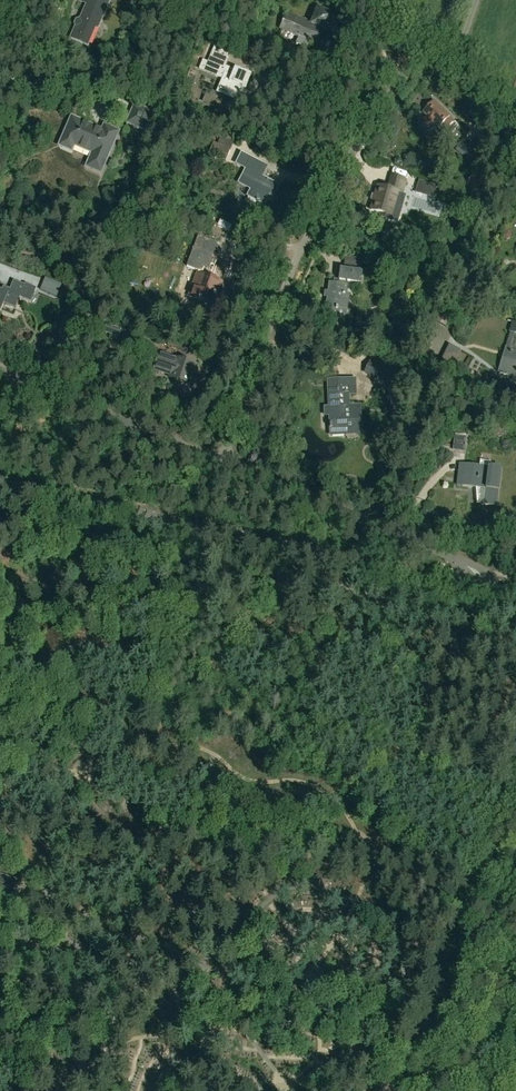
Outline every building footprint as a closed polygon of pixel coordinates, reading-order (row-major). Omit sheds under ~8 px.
[(108,0),(81,0),(80,1),(87,5),(70,38),(88,46),(96,28),(98,29),(110,1),(108,0)] [(306,49),(310,41),(316,44),(322,28),(327,30),(332,16),(320,12),(314,24),(287,13),(280,29),(299,37),(295,44),(306,49)] [(213,14),(211,19),(218,22),(220,17),(213,14)] [(250,77),(225,66),(231,53),(214,46),(207,63),(202,60),(199,69),(222,79),(218,89),(240,99),(250,77)] [(347,65),(328,54),(322,65),(341,75),(347,65)] [(423,112),(426,116),(420,122),(427,129),(434,122),(440,128),(442,125),(447,129),(455,122),(450,117),(433,101),(423,112)] [(154,112),(134,103),(125,124),(145,133),(154,112)] [(457,119),(463,113),(454,103),(448,109),(457,119)] [(71,117),(59,146),(71,151),(74,145),(92,153),(86,167),(101,173),(118,132),(104,126),(102,130),(71,117)] [(225,161),(232,143),(220,138),(217,144),(213,142),(208,154),(225,161)] [(473,148),(463,139),(456,147),(465,155),(473,148)] [(267,167),(241,154),(236,164),(246,169),(239,183),(251,190),(248,196),(264,205),(268,197),(272,199),(279,186),(262,177),(267,167)] [(371,210),(381,213),(379,218),(396,223),(399,212),(393,211),(395,205),(398,194),(401,195),(406,180),(404,180),(404,179),(391,175),(387,190),(378,187),(371,210)] [(482,182),(472,175),(464,185),(474,193),(482,182)] [(416,190),(432,195),(434,186),(418,181),(416,190)] [(205,237),(223,244),(227,233),(210,226),(205,237)] [(197,273),(203,275),(199,287),(193,285),(189,296),(210,304),(213,296),(216,297),(216,296),(220,297),(225,283),(211,278),(215,264),(212,263),(214,256),(213,256),(218,243),(198,236),(193,249),(187,267),(198,270),(197,273)] [(333,284),(329,283),(328,292),(325,292),(324,297),(327,297),(326,307),(325,306),(324,315),(333,319),(336,319),(336,318),(346,316),(347,310),(347,309),(349,295),(346,295),(348,286),(348,282),(360,284),(362,272),(340,270),(339,280),(333,279),(333,284)] [(61,285),(45,278),(40,290),(56,297),(61,285)] [(0,289),(0,310),(1,310),(4,304),(15,309),(20,298),(31,302),(37,289),(26,284),(25,286),(13,281),(10,289),(4,287),(2,290),(0,289)] [(78,301),(85,298),(82,290),(74,293),(78,301)] [(445,328),(453,312),(442,307),(435,323),(445,328)] [(512,322),(511,327),(512,330),(506,348),(499,372),(514,377),(512,381),(515,383),(515,324),(512,322)] [(449,345),(437,369),(438,369),(433,379),(442,384),(447,373),(449,374),(460,350),(449,345)] [(197,365),(176,358),(176,359),(159,354),(154,371),(170,376),(170,378),(190,385),(197,365)] [(396,369),(371,357),(364,374),(389,385),(396,369)] [(416,387),(418,382),(398,373),(394,381),(409,388),(411,384),(416,387)] [(330,435),(345,435),(360,434),(359,406),(348,407),(348,394),(355,394),(354,380),(329,381),(329,408),(325,408),(325,415),(330,415),(330,435)] [(452,451),(464,452),(466,437),(465,437),(465,435),(455,433),(455,436),(454,436),(452,451)] [(476,503),(496,506),(500,470),(488,461),(480,460),(479,466),(465,465),(462,486),(476,488),(476,503)]
